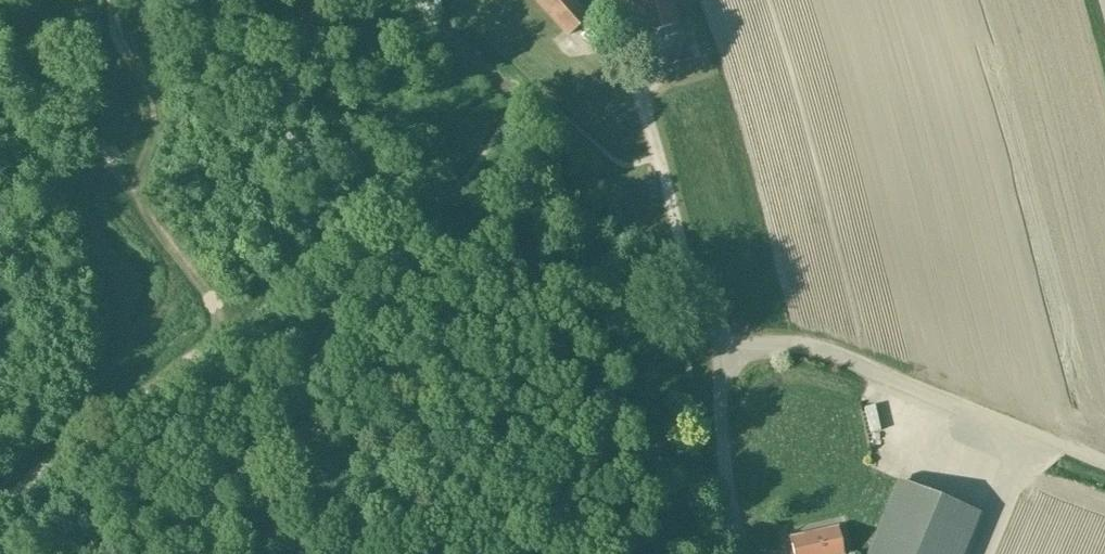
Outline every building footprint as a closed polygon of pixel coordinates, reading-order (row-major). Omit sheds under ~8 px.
[(573,0),(535,0),(567,35),(588,17),(573,0)] [(669,0),(634,0),(643,32),(675,23),(669,0)] [(900,480),(973,502),(981,475),(908,453),(900,480)] [(976,517),(897,485),(869,553),(961,553),(976,517)] [(835,528),(791,538),(794,553),(841,553),(835,528)]
